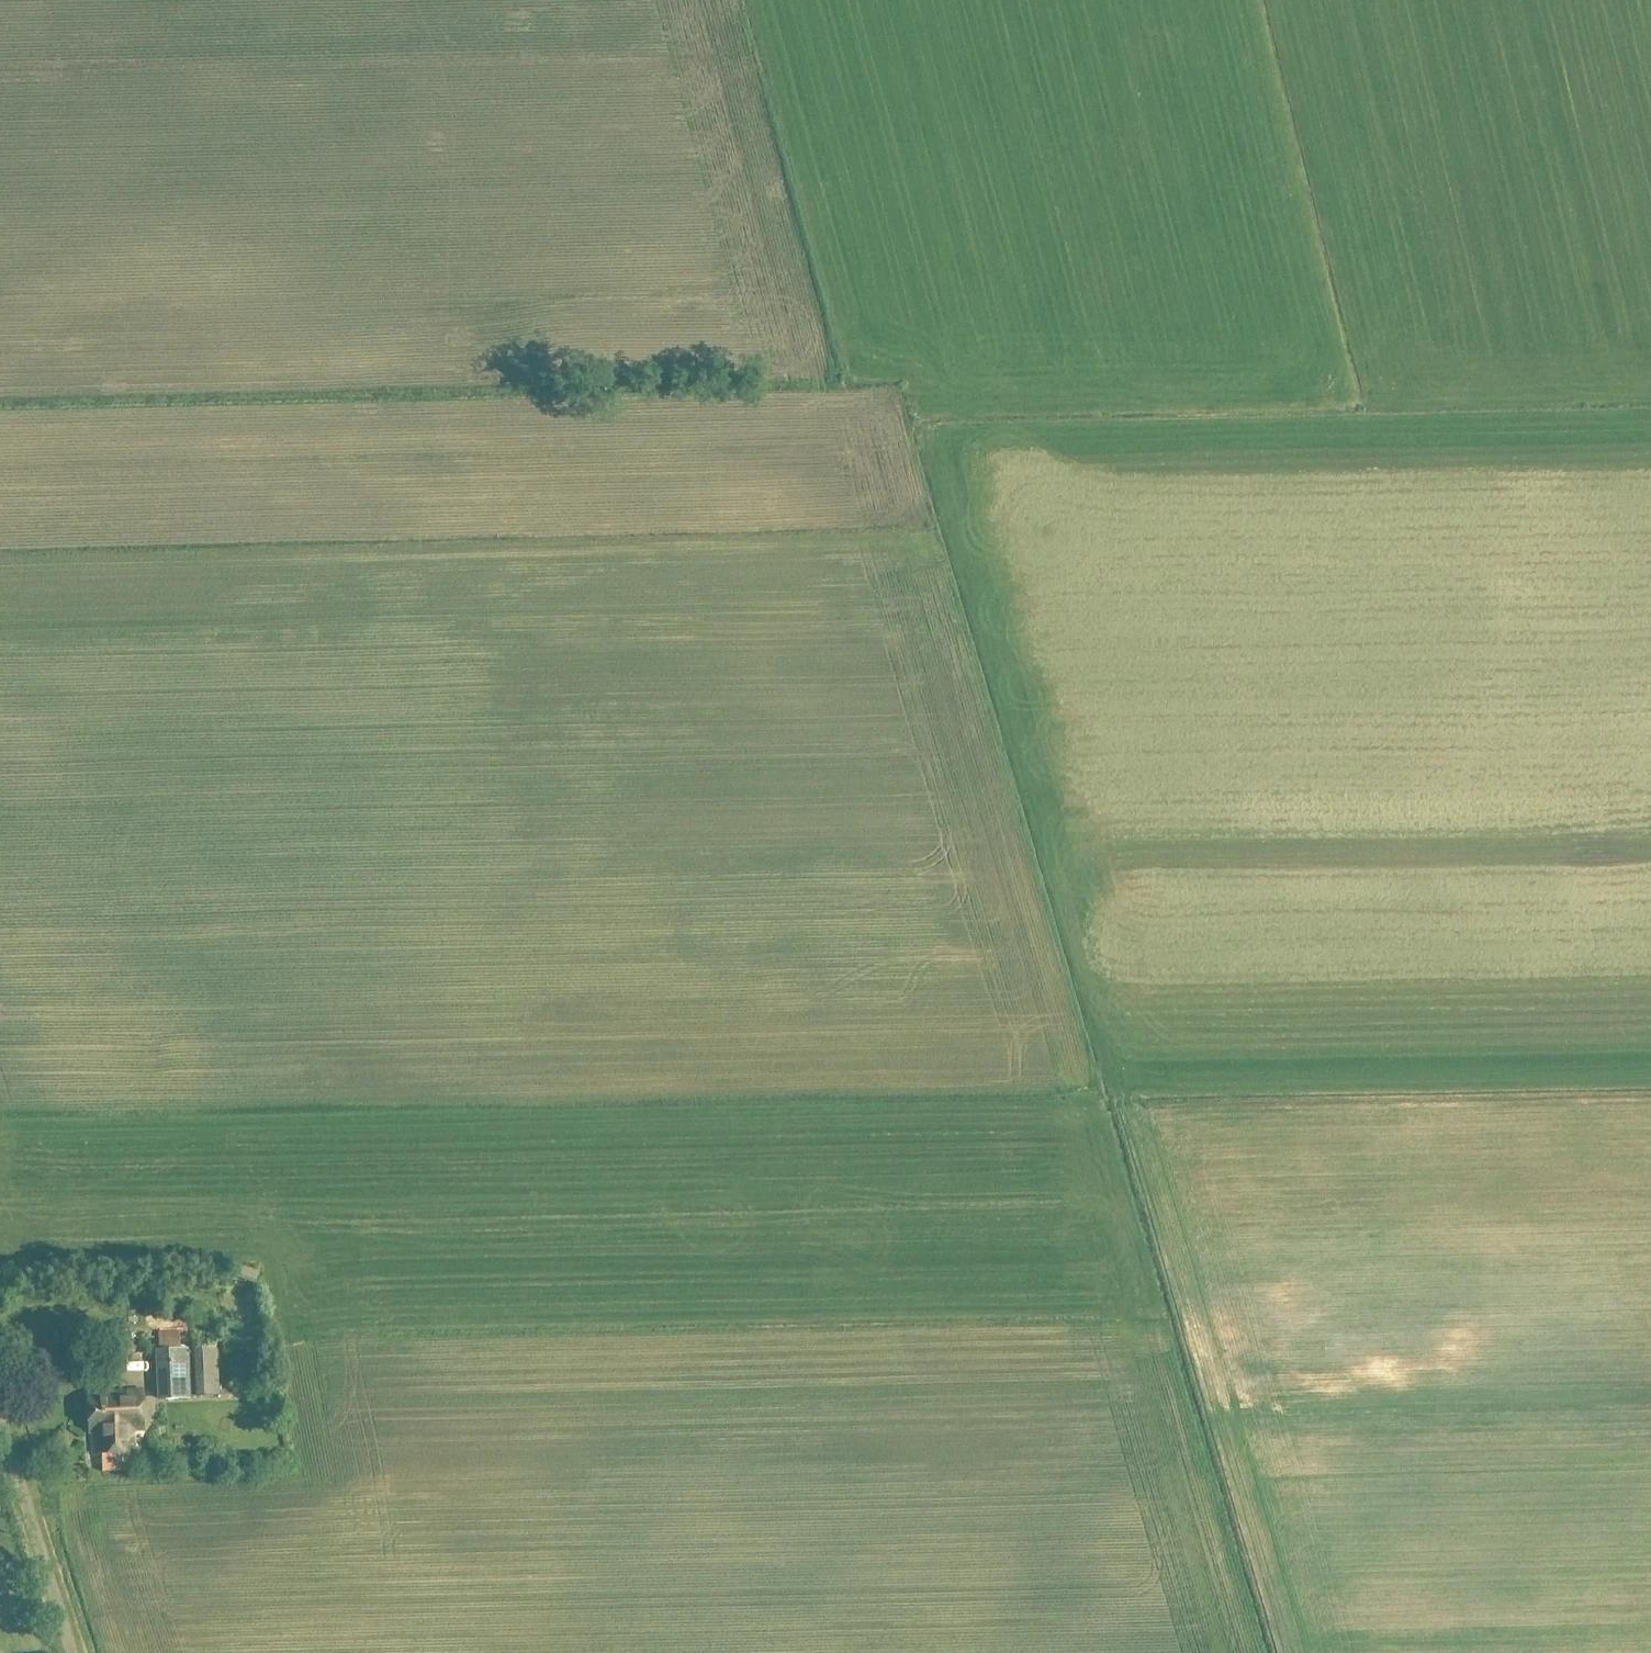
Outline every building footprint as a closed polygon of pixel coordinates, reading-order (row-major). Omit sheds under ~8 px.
[(190,1399),(188,1349),(154,1349),(155,1401),(190,1399)] [(192,1353),(194,1384),(195,1399),(212,1398),(209,1352),(192,1353)] [(88,1433),(95,1433),(96,1454),(134,1452),(133,1431),(144,1430),(142,1391),(87,1394),(88,1433)]
